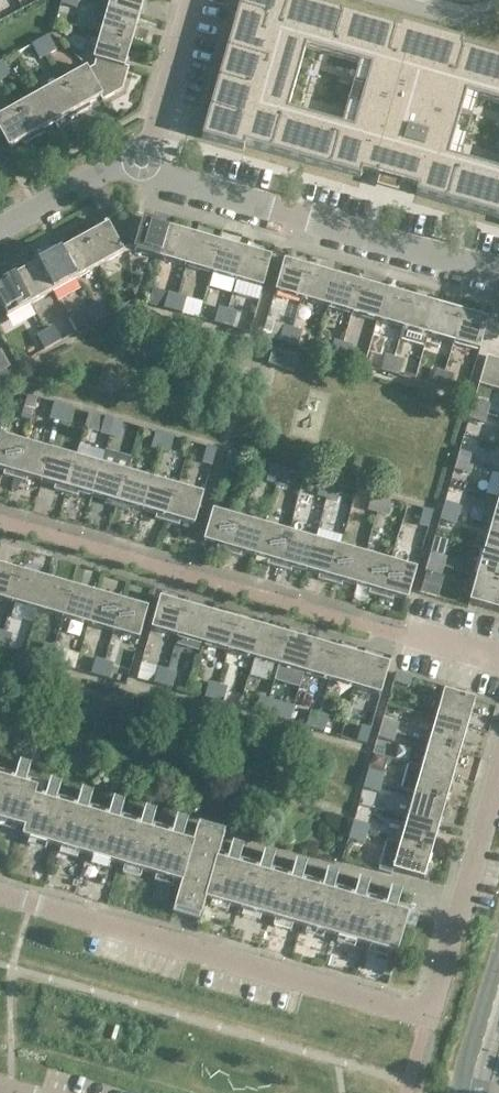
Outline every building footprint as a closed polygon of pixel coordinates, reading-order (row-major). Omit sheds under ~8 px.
[(60,4),(76,9),(79,0),(61,0),(60,4)] [(108,8),(139,16),(144,0),(110,0),(108,8)] [(463,42),(400,24),(398,29),(298,0),(241,0),(201,138),(243,150),(244,145),(360,178),(362,172),(367,174),(412,186),(417,188),(416,194),(498,218),(498,172),(447,157),(465,94),(498,104),(498,58),(462,47),(463,42)] [(139,16),(108,8),(100,34),(132,43),(139,16)] [(132,43),(100,34),(93,60),(95,61),(94,67),(88,70),(87,71),(102,97),(100,98),(103,102),(122,90),(129,68),(125,67),(132,43)] [(56,50),(48,35),(40,40),(48,54),(56,50)] [(48,54),(40,40),(32,45),(40,59),(48,54)] [(2,61),(0,62),(0,77),(2,80),(10,76),(2,61)] [(87,68),(63,81),(80,114),(91,108),(89,104),(100,98),(102,97),(87,71),(88,70),(87,68)] [(80,114),(63,81),(40,94),(55,123),(67,116),(70,120),(80,114)] [(55,123),(40,94),(16,107),(35,140),(45,134),(43,130),(55,123)] [(16,107),(0,116),(0,134),(9,149),(22,142),(24,146),(35,140),(16,107)] [(128,247),(124,211),(104,222),(106,226),(84,238),(100,266),(124,253),(122,250),(128,247)] [(146,217),(124,211),(128,247),(134,249),(133,252),(160,259),(169,228),(145,221),(146,217)] [(194,236),(169,228),(160,259),(185,266),(194,236)] [(219,243),(194,236),(185,266),(210,274),(219,243)] [(100,266),(84,238),(61,251),(77,279),(100,266)] [(245,250),(219,243),(210,274),(236,281),(245,250)] [(271,258),(245,250),(236,281),(262,289),(271,258)] [(77,279),(61,251),(38,264),(54,292),(77,279)] [(310,269),(284,261),(275,293),(301,300),(310,269)] [(54,292),(38,264),(15,277),(31,305),(54,292)] [(335,276),(310,269),(301,300),(326,307),(335,276)] [(361,283),(335,276),(326,307),(352,314),(361,283)] [(15,277),(0,284),(0,306),(7,318),(31,305),(15,277)] [(386,291),(361,283),(352,314),(377,322),(386,291)] [(411,298),(386,291),(377,322),(402,329),(411,298)] [(168,293),(164,309),(173,312),(177,296),(168,293)] [(186,298),(177,296),(173,312),(182,314),(186,298)] [(186,298),(182,314),(198,319),(202,303),(186,298)] [(436,305),(411,298),(402,329),(428,336),(436,305)] [(99,301),(91,305),(99,320),(107,315),(99,301)] [(99,320),(91,305),(83,310),(91,325),(99,320)] [(462,313),(436,305),(428,336),(453,343),(462,313)] [(218,308),(214,324),(223,326),(227,311),(218,308)] [(83,310),(69,318),(77,333),(91,325),(83,310)] [(237,313),(227,311),(223,326),(233,329),(237,313)] [(488,320),(462,313),(453,343),(479,351),(488,320)] [(267,321),(262,337),(279,342),(284,326),(267,321)] [(284,326),(279,342),(288,344),(292,329),(284,326)] [(54,327),(45,331),(53,346),(62,341),(54,327)] [(302,332),(292,329),(288,344),(297,347),(302,332)] [(53,346),(45,331),(37,336),(45,350),(53,346)] [(334,341),(330,356),(339,359),(343,344),(334,341)] [(352,346),(343,344),(339,359),(348,362),(352,346)] [(299,357),(272,349),(268,365),(294,372),(299,357)] [(385,355),(380,371),(389,374),(394,358),(385,355)] [(487,356),(479,385),(491,388),(498,362),(498,360),(487,356)] [(403,361),(394,358),(389,374),(398,376),(403,361)] [(5,360),(0,363),(0,374),(10,369),(10,368),(5,360)] [(0,374),(0,379),(6,389),(17,382),(10,369),(0,374)] [(435,370),(431,386),(440,388),(445,373),(435,370)] [(454,375),(445,373),(440,388),(449,391),(454,375)] [(490,406),(474,401),(471,410),(487,415),(490,406)] [(28,426),(34,405),(27,403),(24,411),(23,411),(19,424),(28,426)] [(63,406),(54,403),(49,419),(59,422),(63,406)] [(72,408),(63,406),(59,422),(68,424),(72,408)] [(487,415),(471,410),(469,419),(484,424),(487,415)] [(114,420),(105,418),(100,433),(110,436),(114,420)] [(123,423),(114,420),(110,436),(118,439),(123,423)] [(165,435),(155,432),(151,448),(160,451),(165,435)] [(174,438),(165,435),(160,451),(170,453),(174,438)] [(4,471),(3,475),(15,479),(25,444),(0,436),(0,470),(4,471)] [(51,451),(25,444),(15,479),(27,482),(28,478),(41,482),(51,451)] [(216,450),(206,447),(202,463),(211,465),(216,450)] [(76,458),(51,451),(41,482),(55,486),(54,490),(66,493),(76,458)] [(475,456),(459,452),(457,461),(472,465),(475,456)] [(228,453),(224,469),(233,472),(238,456),(228,453)] [(101,465),(76,458),(66,493),(77,497),(78,493),(92,496),(101,465)] [(472,465),(457,461),(454,470),(470,475),(472,465)] [(126,473),(101,465),(92,496),(106,500),(104,505),(116,508),(126,473)] [(280,468),(271,465),(266,481),(276,484),(280,468)] [(289,471),(280,468),(276,484),(285,486),(289,471)] [(152,480),(126,473),(116,508),(128,512),(129,507),(143,511),(152,480)] [(177,487),(152,480),(143,511),(156,515),(155,519),(167,523),(177,487)] [(331,483),(322,480),(317,496),(326,498),(331,483)] [(340,485),(331,483),(326,498),(336,501),(340,485)] [(203,495),(177,487),(167,523),(179,526),(180,522),(194,526),(203,495)] [(382,497),(372,494),(368,510),(377,513),(382,497)] [(391,500),(382,497),(377,513),(386,516),(391,500)] [(460,507),(445,502),(442,512),(458,516),(460,507)] [(433,512),(423,509),(419,525),(428,528),(433,512)] [(217,551),(228,554),(238,519),(213,511),(204,542),(218,546),(217,551)] [(458,516),(442,512),(439,521),(455,525),(458,516)] [(264,526),(238,519),(228,554),(240,557),(241,553),(255,557),(264,526)] [(289,533),(264,526),(255,557),(268,561),(267,565),(279,568),(289,533)] [(491,526),(484,551),(498,555),(498,528),(491,526)] [(315,541),(289,533),(279,568),(291,572),(292,568),(306,571),(315,541)] [(340,548),(315,541),(306,571),(319,576),(318,580),(330,583),(340,548)] [(365,555),(340,548),(330,583),(341,586),(343,582),(356,586),(365,555)] [(484,551),(477,577),(498,583),(498,555),(484,551)] [(446,558),(430,553),(428,562),(443,567),(446,558)] [(391,562),(365,555),(356,586),(370,590),(368,594),(380,598),(391,562)] [(416,570),(391,562),(380,598),(392,601),(393,597),(407,601),(416,570)] [(443,567),(428,562),(425,572),(440,576),(443,567)] [(0,567),(0,600),(12,603),(20,572),(0,567)] [(46,580),(20,572),(12,603),(37,610),(46,580)] [(477,577),(469,602),(498,611),(498,583),(477,577)] [(71,587),(46,580),(37,610),(62,618),(71,587)] [(96,594),(71,587),(62,618),(88,625),(96,594)] [(122,601),(96,594),(88,625),(113,632),(122,601)] [(186,606),(160,599),(151,630),(177,637),(186,606)] [(148,609),(122,601),(113,632),(139,640),(148,609)] [(211,614),(186,606),(177,637),(202,644),(211,614)] [(236,621),(211,614),(202,644),(227,652),(236,621)] [(262,628),(236,621),(227,652),(253,659),(262,628)] [(287,635),(262,628),(253,659),(278,666),(287,635)] [(3,632),(0,644),(0,648),(8,651),(12,635),(3,632)] [(312,643),(287,635),(278,666),(304,673),(312,643)] [(338,650),(312,643),(304,673),(329,681),(338,650)] [(45,644),(40,660),(49,663),(54,647),(45,644)] [(63,650),(54,647),(49,663),(59,666),(63,650)] [(363,657),(338,650),(329,681),(354,688),(363,657)] [(389,664),(363,657),(354,688),(380,696),(389,664)] [(95,659),(91,675),(100,677),(105,662),(95,659)] [(114,664),(105,662),(100,677),(109,680),(111,671),(114,664)] [(158,668),(154,684),(163,686),(167,671),(158,668)] [(177,674),(167,671),(163,686),(172,689),(177,674)] [(412,678),(396,673),(393,683),(409,687),(412,678)] [(209,683),(204,699),(213,701),(218,685),(209,683)] [(227,688),(218,685),(213,701),(223,704),(227,688)] [(475,700),(443,691),(436,718),(467,726),(475,700)] [(260,698),(255,713),(265,716),(269,700),(260,698)] [(278,703),(269,700),(265,716),(274,718),(278,703)] [(310,712),(306,728),(315,730),(320,714),(310,712)] [(328,717),(320,714),(315,730),(324,733),(328,717)] [(467,726),(436,718),(429,743),(460,752),(467,726)] [(398,724),(382,720),(380,729),(396,733),(398,724)] [(362,727),(357,742),(366,745),(371,729),(362,727)] [(396,733),(380,729),(377,738),(393,743),(396,733)] [(460,752),(429,743),(422,768),(452,777),(460,752)] [(375,746),(373,754),(374,754),(382,757),(385,749),(375,746)] [(374,754),(369,771),(384,775),(388,759),(382,757),(374,754)] [(24,828),(22,837),(181,883),(173,913),(199,920),(205,899),(396,954),(404,929),(410,908),(398,905),(401,892),(391,889),(387,902),(366,896),(370,883),(359,880),(356,892),(335,887),(338,874),(327,871),(324,883),(303,877),(306,864),(295,861),(292,874),(271,868),(275,855),(264,852),(261,865),(239,859),(243,846),(232,843),(228,856),(218,853),(225,832),(198,824),(195,837),(184,833),(187,821),(176,818),(173,830),(152,825),(156,812),(145,809),(141,821),(120,815),(124,803),(113,799),(110,812),(89,806),(92,793),(81,790),(78,803),(57,797),(61,784),(50,781),(49,785),(26,779),(30,766),(19,763),(16,776),(0,771),(0,821),(24,828)] [(402,790),(414,794),(445,802),(452,777),(422,768),(409,765),(402,790)] [(369,771),(368,771),(365,780),(381,784),(384,775),(369,771)] [(381,784),(365,780),(363,789),(378,793),(381,784)] [(445,802),(414,794),(407,819),(438,828),(445,802)] [(438,828),(407,819),(400,844),(431,853),(438,828)] [(369,826),(353,821),(351,830),(367,835),(369,826)] [(367,835),(351,830),(348,840),(364,844),(367,835)] [(387,841),(378,871),(391,875),(392,871),(424,880),(431,853),(400,844),(387,841)] [(327,956),(325,966),(332,968),(335,958),(327,956)]
